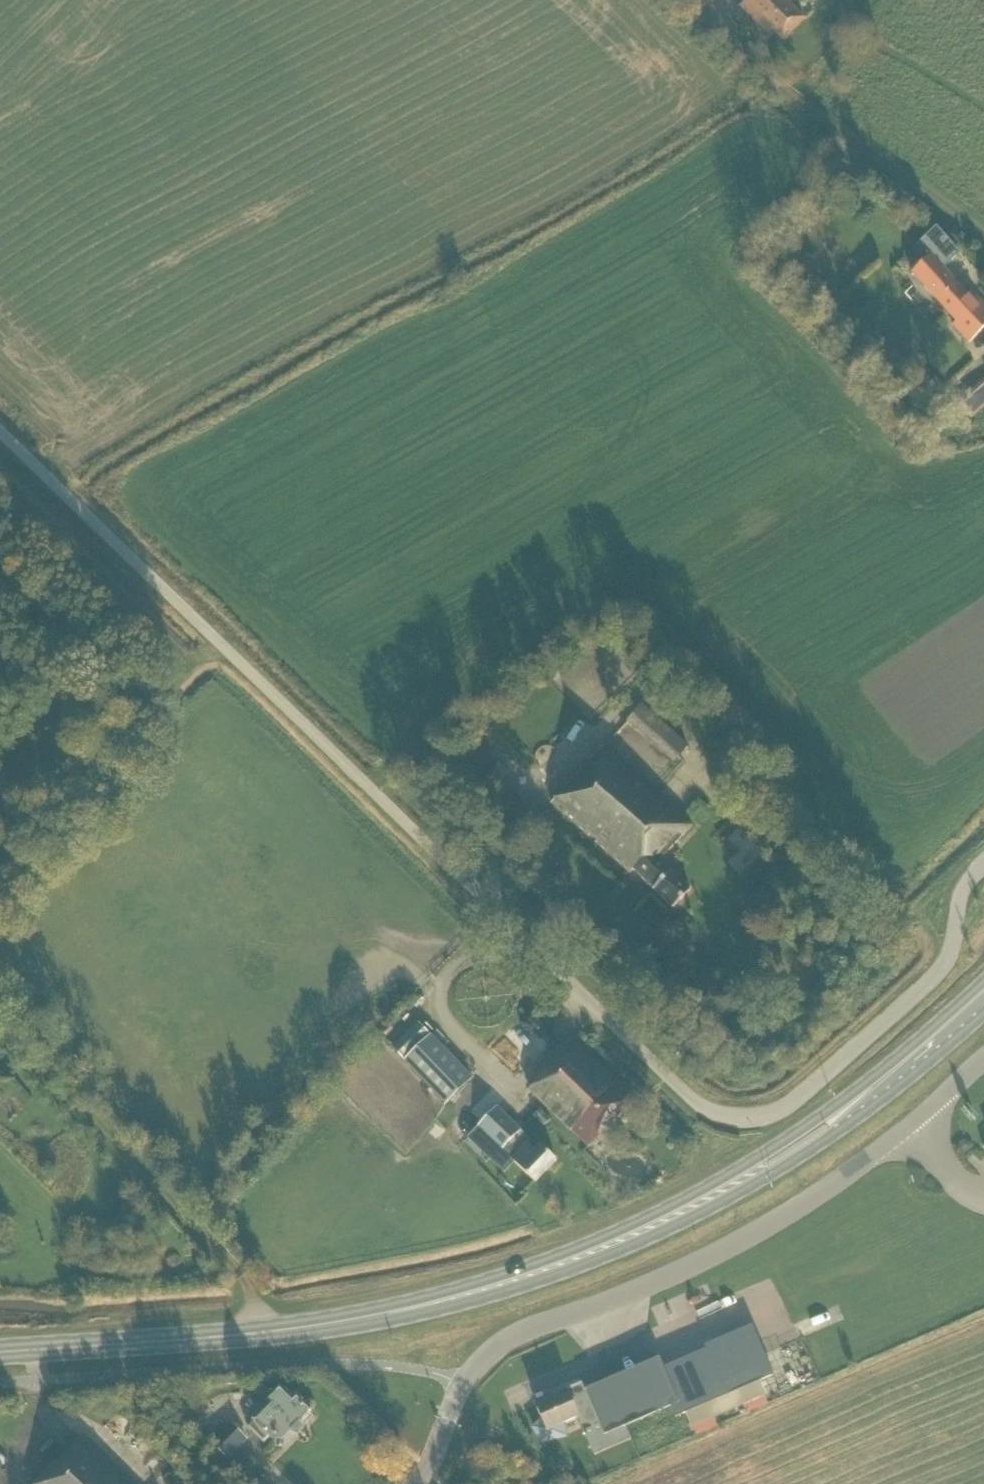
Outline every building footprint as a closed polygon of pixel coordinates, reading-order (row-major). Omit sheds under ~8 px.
[(804,19),(787,3),(791,0),(746,0),(739,7),(762,29),(766,25),(782,41),(804,19)] [(943,269),(960,253),(936,226),(911,250),(922,262),(910,274),(955,323),(951,326),(967,344),(983,328),(983,307),(970,292),(966,295),(943,269)] [(957,401),(968,414),(971,411),(974,415),(983,406),(983,378),(957,401)] [(673,763),(689,746),(642,703),(627,720),(673,763)] [(658,862),(691,827),(604,747),(551,803),(587,837),(590,834),(598,841),(595,844),(628,874),(631,871),(672,909),(690,891),(658,862)] [(404,1061),(430,1035),(417,1022),(391,1048),(404,1061)] [(430,1035),(404,1061),(446,1104),(472,1079),(430,1035)] [(587,1148),(595,1140),(632,1102),(573,1044),(529,1090),(587,1148)] [(535,1151),(527,1144),(530,1141),(495,1108),(489,1114),(477,1126),(496,1144),(501,1149),(511,1159),(510,1160),(514,1163),(534,1183),(555,1161),(540,1146),(535,1151)] [(501,1149),(491,1161),(504,1173),(514,1163),(510,1160),(511,1159),(501,1149)] [(566,1390),(567,1392),(536,1406),(542,1420),(533,1429),(543,1444),(565,1438),(562,1425),(578,1418),(595,1456),(617,1447),(630,1441),(625,1427),(670,1408),(676,1419),(702,1407),(774,1376),(764,1353),(762,1355),(751,1328),(707,1348),(708,1350),(664,1370),(664,1369),(659,1358),(625,1373),(586,1390),(583,1383),(566,1390)] [(252,1419),(246,1426),(263,1443),(270,1436),(275,1441),(276,1449),(286,1448),(286,1440),(310,1415),(310,1407),(295,1392),(291,1397),(278,1385),(271,1393),(262,1385),(251,1396),(263,1408),(252,1419)] [(179,1423),(204,1446),(210,1439),(186,1416),(179,1423)] [(228,1460),(248,1439),(230,1421),(209,1443),(228,1460)] [(96,1450),(81,1436),(46,1472),(34,1483),(132,1483),(96,1450)]
